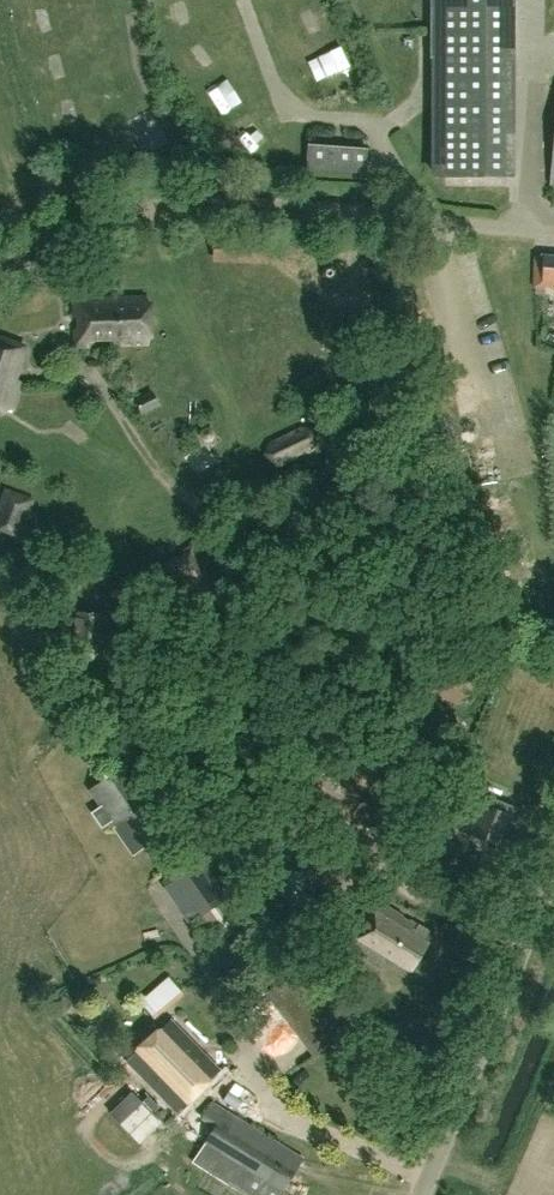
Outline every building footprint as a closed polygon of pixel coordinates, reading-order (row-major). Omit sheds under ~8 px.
[(431,58),(506,56),(506,0),(466,0),(466,22),(430,23),(431,58)] [(466,0),(430,1),(430,23),(466,22),(466,0)] [(306,17),(315,39),(338,30),(329,8),(306,17)] [(350,51),(327,60),(336,83),(359,74),(350,51)] [(129,55),(120,58),(128,83),(137,80),(129,55)] [(506,56),(431,58),(433,177),(444,177),(509,176),(506,56)] [(64,134),(87,128),(82,105),(58,111),(64,134)] [(367,148),(307,144),(305,171),(365,175),(367,148)] [(545,254),(545,249),(534,248),(531,288),(553,288),(553,255),(545,254)] [(121,345),(146,344),(144,296),(108,298),(73,299),(74,347),(86,347),(86,336),(110,335),(121,335),(121,345)] [(16,382),(4,379),(12,352),(0,348),(0,408),(7,410),(16,382)] [(381,415),(403,408),(391,371),(369,379),(381,415)] [(141,413),(158,405),(152,392),(135,400),(141,413)] [(281,464),(309,450),(298,429),(270,443),(281,464)] [(33,501),(7,490),(0,507),(0,527),(20,535),(33,501)] [(191,599),(219,581),(194,543),(184,550),(187,554),(179,559),(176,555),(166,561),(191,599)] [(102,659),(105,616),(78,615),(75,657),(102,659)] [(467,694),(472,667),(440,660),(434,687),(467,694)] [(91,791),(101,805),(91,812),(102,827),(112,821),(115,825),(127,817),(146,844),(170,826),(127,765),(91,791)] [(474,833),(496,843),(507,816),(484,807),(474,833)] [(435,835),(428,850),(453,861),(458,849),(459,845),(444,839),(435,835)] [(206,858),(180,875),(206,913),(232,895),(206,858)] [(258,916),(253,910),(242,893),(217,909),(200,920),(216,945),(233,934),(232,933),(258,916)] [(432,934),(370,897),(360,913),(363,915),(357,926),(354,924),(343,943),(385,967),(387,963),(427,986),(437,969),(418,958),(432,934)] [(160,1015),(189,1001),(178,979),(150,993),(160,1015)] [(179,1109),(218,1071),(171,1022),(132,1060),(179,1109)] [(304,1160),(212,1103),(204,1117),(216,1125),(193,1163),(231,1186),(233,1182),(255,1194),(282,1194),(304,1160)]
